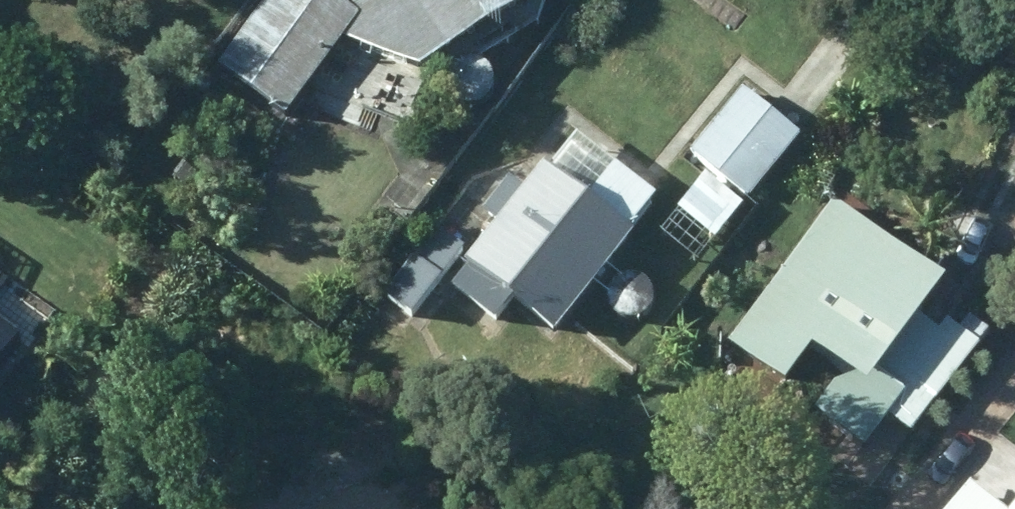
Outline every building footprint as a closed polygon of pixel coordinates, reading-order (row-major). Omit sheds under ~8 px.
[(226,59),(296,111),(351,35),(426,62),(530,0),(363,0),(356,4),(351,0),(268,0),(226,59)] [(748,83),(696,147),(755,194),(806,132),(748,83)] [(565,328),(645,228),(554,158),(531,187),(515,175),(489,207),(507,220),(458,280),(501,315),(519,292),(565,328)] [(957,273),(842,193),(741,339),(796,377),(822,339),(854,361),(823,406),(873,441),(894,412),(920,429),(978,344),(931,311),(957,273)] [(419,312),(472,243),(446,222),(393,290),(419,312)] [(374,345),(404,310),(387,296),(358,331),(374,345)] [(0,323),(0,360),(18,336),(0,323)] [(1006,432),(950,508),(1014,508),(1014,440),(1006,432)]
